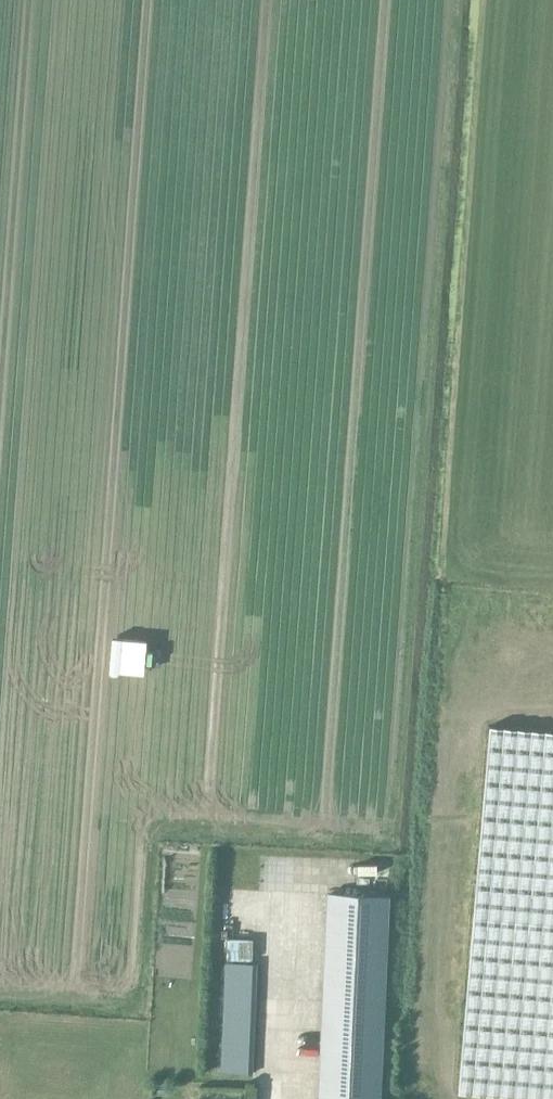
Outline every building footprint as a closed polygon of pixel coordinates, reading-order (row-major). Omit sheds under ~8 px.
[(492,724),(458,1089),(552,1098),(552,730),(492,724)] [(275,891),(264,892),(265,913),(276,912),(275,891)] [(389,898),(328,894),(318,1098),(380,1098),(389,898)] [(221,1073),(253,1074),(257,965),(226,963),(221,1073)] [(312,1029),(313,1002),(291,1001),(289,1029),(312,1029)]
